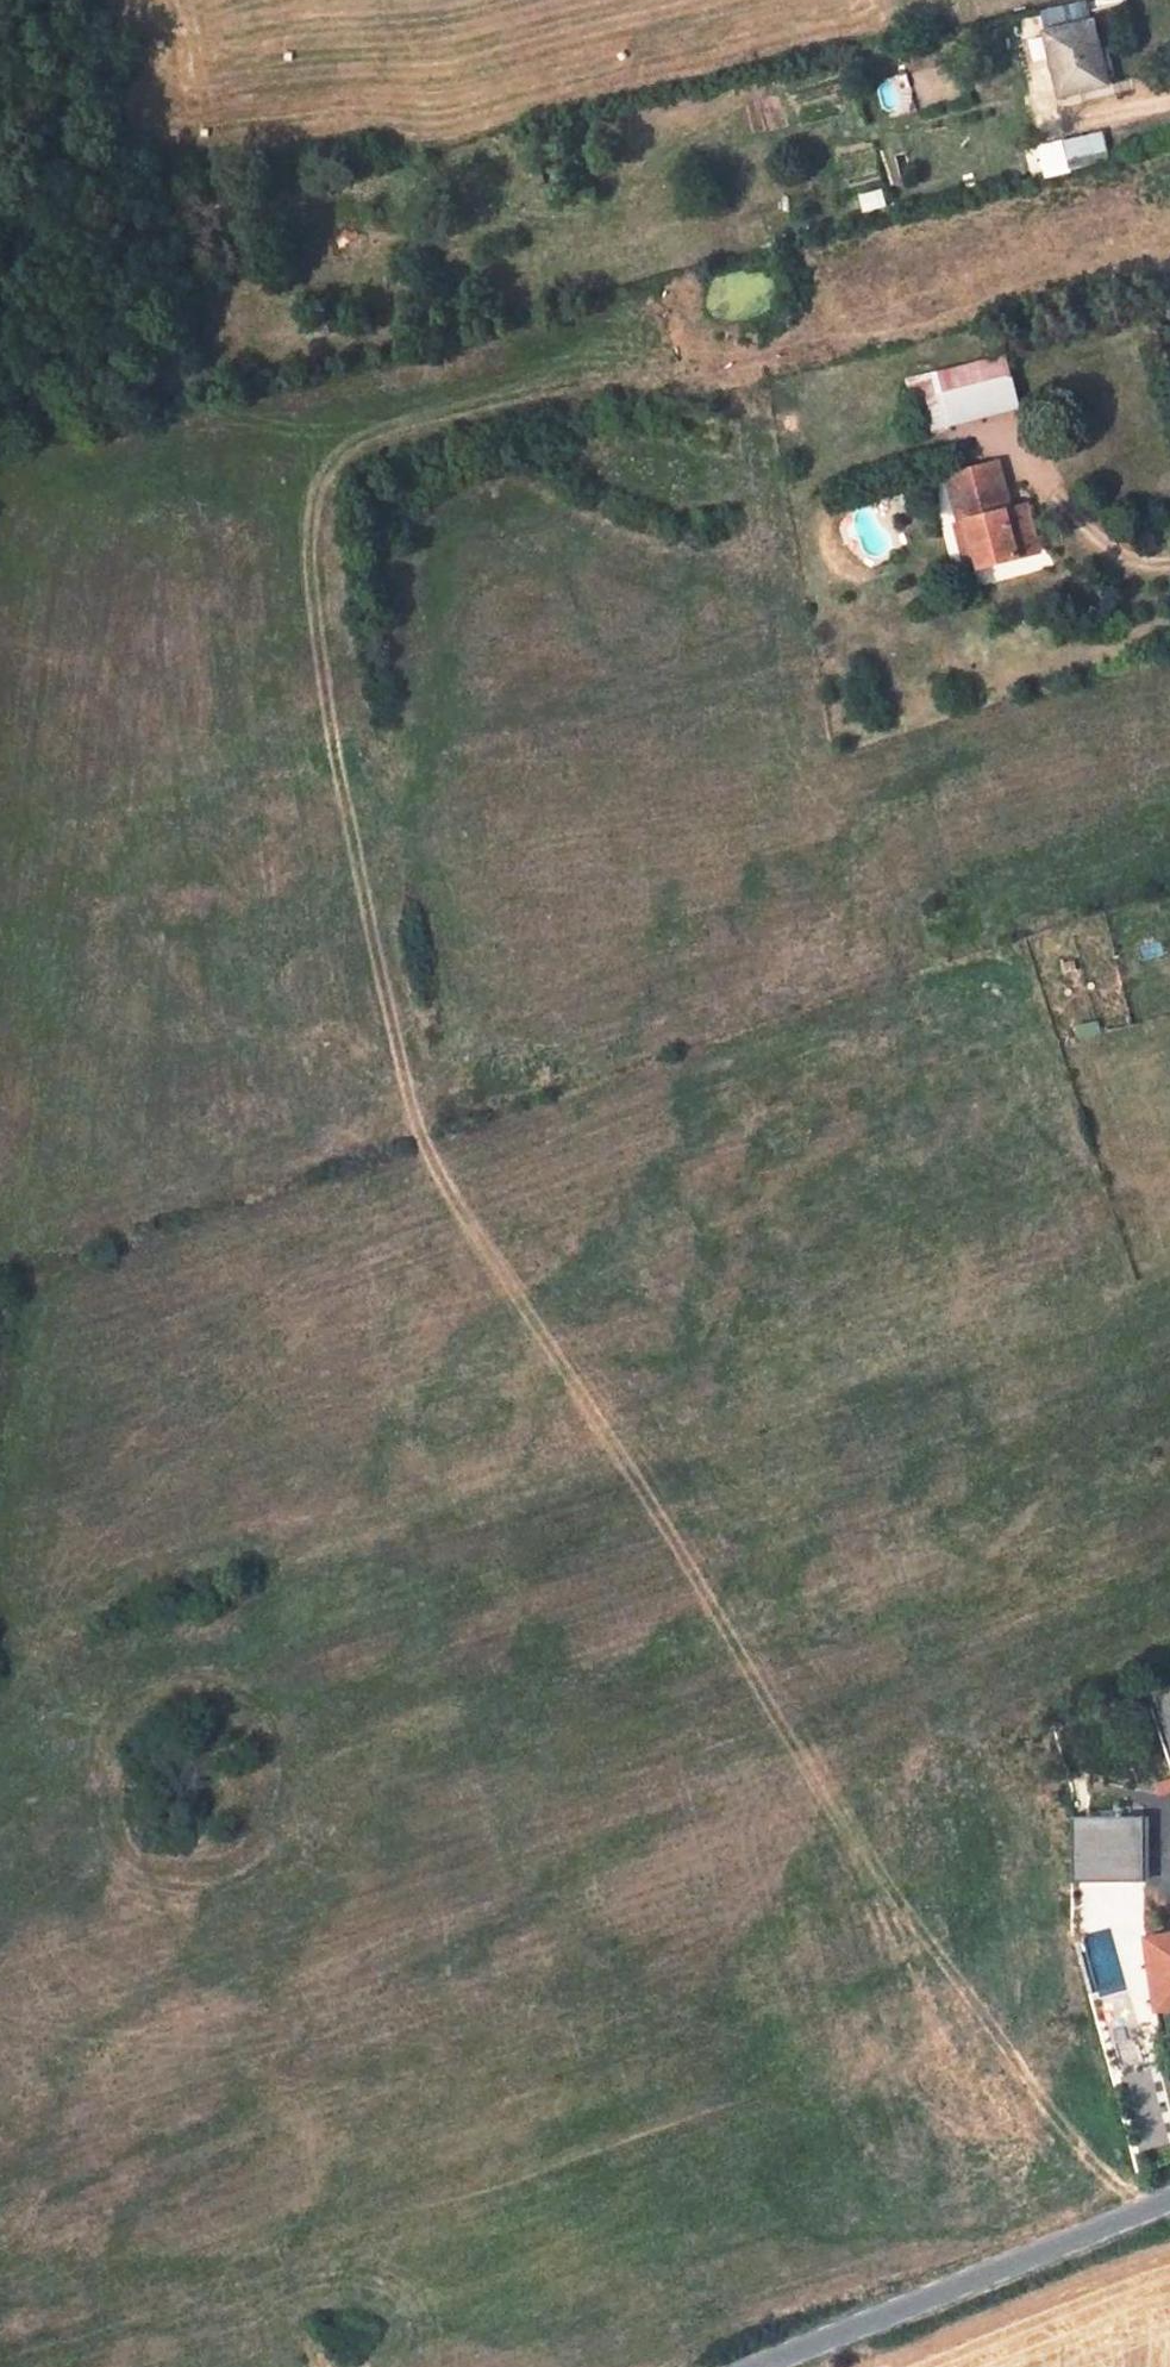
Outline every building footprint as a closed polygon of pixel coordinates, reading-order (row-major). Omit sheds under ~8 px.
[(1060,95),(1101,86),(1092,47),(1096,46),(1091,22),(1045,33),(1060,95)] [(910,74),(955,63),(952,47),(907,58),(910,74)] [(1102,134),(1038,145),(1043,174),(1107,163),(1102,134)] [(1010,377),(1004,354),(932,372),(938,395),(1010,377)] [(1010,377),(938,395),(946,430),(1019,411),(1010,377)] [(1039,546),(1026,497),(1002,504),(996,484),(1003,482),(997,458),(947,471),(960,519),(967,517),(980,562),(1039,546)] [(980,562),(967,517),(960,519),(956,521),(969,566),(980,562)] [(1152,1692),(1169,1745),(1169,1686),(1152,1692)] [(1104,1819),(1103,1798),(1074,1798),(1074,1820),(1104,1819)] [(1108,1870),(1109,1819),(1104,1819),(1074,1820),(1074,1870),(1108,1870)] [(1169,2007),(1169,1934),(1147,1938),(1158,2009),(1169,2007)]
